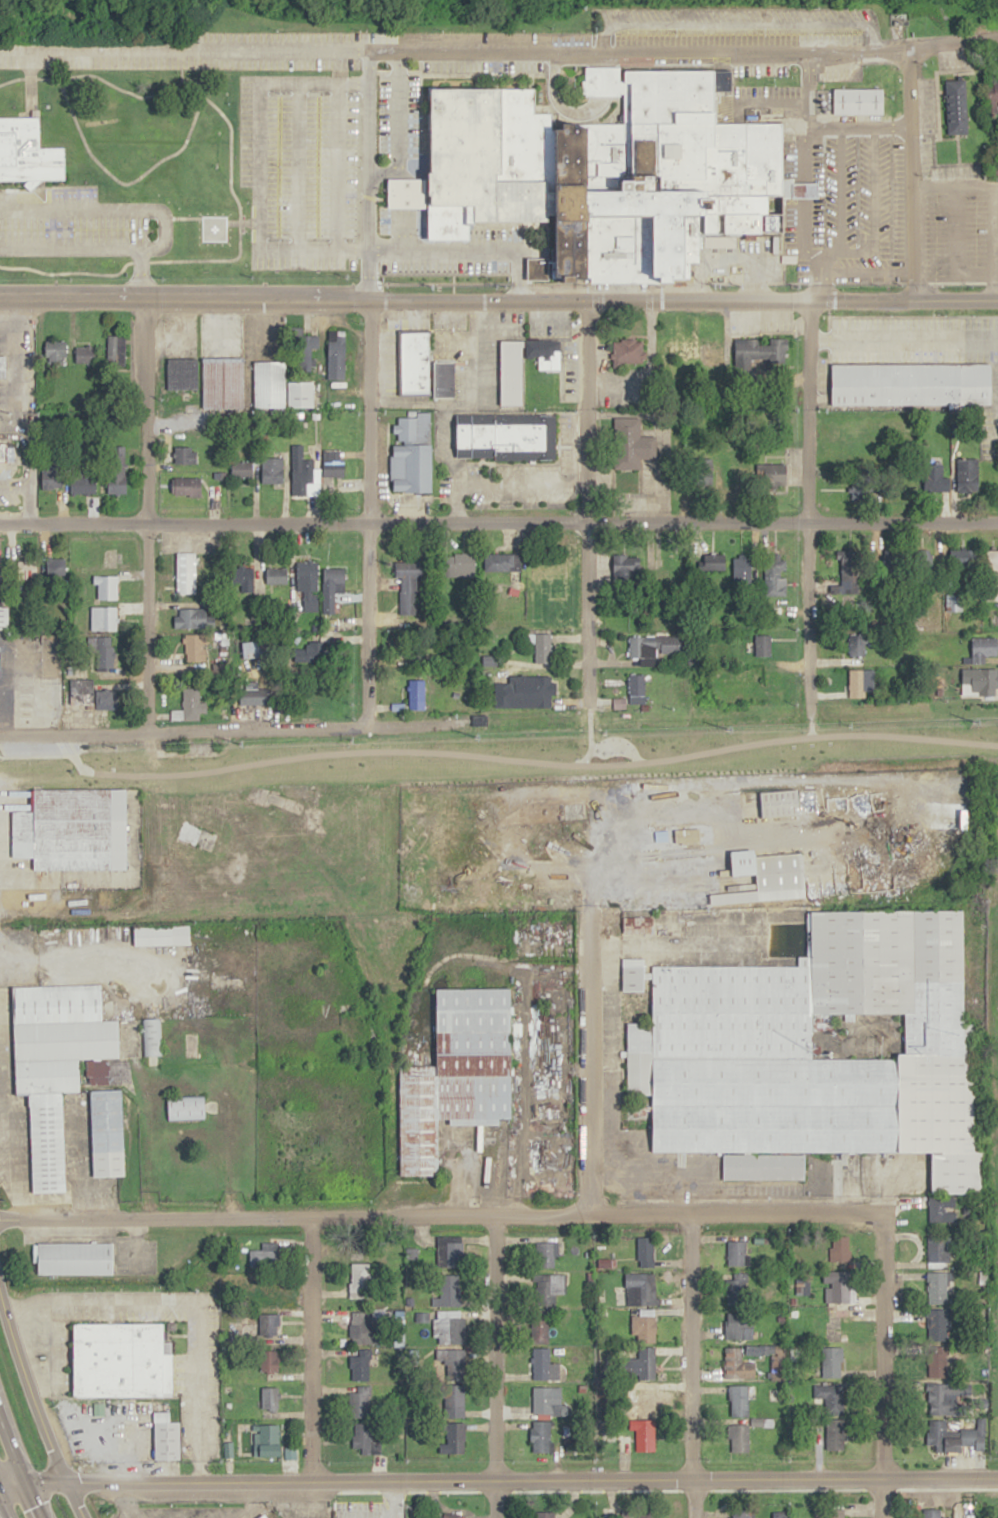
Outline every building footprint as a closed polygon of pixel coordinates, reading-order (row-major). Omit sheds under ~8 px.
[(389,178),(425,178),(426,87),(537,87),(537,111),(554,111),(553,123),(625,123),(625,95),(583,94),(584,67),(736,68),(736,92),(720,91),(720,124),(784,124),(784,134),(784,174),(784,181),(820,181),(819,198),(787,198),(787,233),(704,232),(703,281),(528,279),(528,257),(556,257),(556,222),(483,222),(471,222),(471,238),(432,238),(432,208),(389,208),(389,178)] [(989,78),(989,107),(997,107),(997,78),(989,78)] [(945,80),(966,79),(968,136),(948,137),(945,80)] [(834,88),(884,89),(885,114),(835,113),(834,88)] [(65,180),(65,145),(40,145),(40,115),(0,117),(0,182),(65,180)] [(202,239),(224,239),(224,228),(202,228),(202,239)] [(345,330),(328,330),(328,378),(345,378),(345,330)] [(399,330),(430,330),(430,389),(399,389),(399,330)] [(107,362),(125,362),(125,335),(107,335),(107,362)] [(312,369),(312,336),(299,336),(299,369),(312,369)] [(644,368),(644,338),(612,338),(612,368),(644,368)] [(736,338),(735,370),(753,370),(754,362),(787,362),(788,339),(736,338)] [(523,339),(501,339),(500,412),(452,411),(451,457),(555,459),(556,410),(522,410),(523,339)] [(66,340),(44,340),(44,364),(66,364),(66,340)] [(559,368),(559,340),(524,340),(524,357),(541,357),(541,368),(559,368)] [(701,340),(664,340),(664,360),(700,360),(701,340)] [(75,362),(98,362),(98,345),(75,345),(75,362)] [(203,355),(243,355),(243,407),(203,407),(203,355)] [(197,357),(167,357),(167,388),(197,388),(197,357)] [(254,362),(283,361),(285,407),(255,407),(254,362)] [(453,396),(453,361),(436,361),(436,396),(453,396)] [(832,362),(832,404),(992,404),(992,363),(832,362)] [(431,412),(391,412),(392,491),(432,491),(431,412)] [(614,468),(640,468),(640,458),(653,458),(653,436),(640,436),(640,417),(614,417),(614,468)] [(14,461),(0,461),(0,441),(14,441),(14,461)] [(197,446),(173,446),(173,463),(197,463),(197,446)] [(125,493),(125,448),(109,448),(109,493),(125,493)] [(343,450),(323,450),(323,476),(343,476),(343,450)] [(283,457),(261,457),(261,483),(283,483),(283,457)] [(957,458),(957,489),(978,489),(978,458),(957,458)] [(253,476),(253,459),(230,459),(230,476),(253,476)] [(291,495),(313,495),(313,459),(291,459),(291,495)] [(713,487),(713,459),(697,459),(697,487),(713,487)] [(765,463),(765,484),(787,484),(787,463),(765,463)] [(63,489),(63,466),(41,466),(41,489),(63,489)] [(96,494),(96,474),(72,474),(71,494),(96,494)] [(201,477),(172,477),(172,495),(201,495),(201,477)] [(988,549),(988,600),(997,600),(997,549),(988,549)] [(176,552),(176,594),(195,594),(195,552),(176,552)] [(483,570),(519,570),(519,553),(483,553),(483,570)] [(735,555),(735,583),(752,583),(752,555),(735,555)] [(764,594),(785,594),(785,555),(764,555),(764,594)] [(531,619),(542,619),(542,597),(566,597),(566,560),(531,561),(531,619)] [(297,561),(298,612),(316,611),(316,561),(297,561)] [(422,615),(422,561),(398,561),(398,615),(422,615)] [(343,590),(343,567),(324,568),(324,590),(343,590)] [(96,575),(96,599),(117,599),(117,575),(96,575)] [(961,611),(961,594),(946,594),(946,611),(961,611)] [(116,630),(116,606),(90,606),(90,630),(116,630)] [(174,608),(174,628),(208,628),(208,608),(174,608)] [(847,654),(864,654),(864,631),(847,631),(847,654)] [(183,633),(183,662),(205,662),(205,645),(214,645),(214,633),(183,633)] [(552,633),(534,633),(534,662),(552,662),(552,633)] [(770,634),(754,634),(754,654),(770,654),(770,634)] [(640,665),(657,665),(657,652),(683,653),(684,636),(627,635),(627,656),(640,657),(640,665)] [(94,669),(112,669),(112,637),(94,637),(94,669)] [(997,637),(970,637),(970,664),(985,664),(985,656),(997,656),(997,637)] [(266,657),(266,638),(243,638),(243,657),(266,657)] [(305,642),(305,650),(298,650),(298,661),(326,661),(326,642),(305,642)] [(848,668),(848,698),(867,698),(867,668),(848,668)] [(971,684),(971,694),(997,694),(997,668),(962,668),(962,684),(971,684)] [(644,674),(628,674),(628,704),(644,704),(644,674)] [(525,676),(525,707),(551,707),(551,676),(525,676)] [(118,688),(95,688),(95,679),(70,679),(70,707),(118,707),(118,688)] [(408,680),(408,709),(424,709),(424,680),(408,680)] [(270,704),(270,688),(257,688),(257,681),(238,681),(238,704),(270,704)] [(19,683),(19,717),(33,717),(33,683),(19,683)] [(332,705),(332,684),(312,684),(312,705),(332,705)] [(204,702),(199,702),(199,688),(182,688),(182,719),(204,719),(204,702)] [(127,789),(128,890),(63,890),(63,870),(32,870),(32,858),(12,859),(11,811),(30,811),(30,789),(127,789)] [(798,790),(800,815),(762,818),(760,793),(798,790)] [(182,819),(219,831),(211,852),(175,839),(182,819)] [(698,829),(654,832),(655,845),(699,843),(698,829)] [(803,852),(806,897),(708,904),(707,894),(726,893),(726,885),(756,883),(756,875),(736,876),(735,857),(803,852)] [(963,908),(809,913),(810,956),(798,956),(798,963),(652,968),(653,1021),(626,1022),(628,1096),(651,1095),(653,1153),(680,1153),(680,1160),(697,1160),(697,1154),(722,1153),(723,1182),(806,1179),(805,1155),(930,1151),(932,1195),(986,1193),(984,1151),(978,1151),(974,1023),(967,1024),(963,908)] [(645,926),(645,918),(635,918),(635,926),(645,926)] [(133,926),(189,924),(190,944),(134,946),(133,926)] [(622,991),(645,991),(645,964),(622,964),(622,991)] [(13,987),(16,1094),(28,1093),(33,1205),(66,1203),(62,1092),(80,1091),(78,1059),(119,1058),(118,1020),(102,1021),(100,983),(13,987)] [(433,989),(433,1062),(397,1063),(398,1177),(444,1176),(444,1120),(507,1119),(513,1119),(512,988),(433,989)] [(141,1020),(142,1054),(160,1054),(159,1018),(141,1020)] [(85,1063),(88,1177),(110,1176),(111,1197),(118,1196),(117,1176),(124,1176),(122,1118),(121,1089),(111,1089),(109,1060),(85,1063)] [(166,1096),(167,1119),(205,1118),(204,1095),(166,1096)] [(945,1223),(945,1198),(928,1198),(928,1223),(945,1223)] [(927,1268),(949,1268),(949,1236),(927,1236),(927,1268)] [(436,1269),(461,1269),(461,1237),(436,1237),(436,1269)] [(656,1238),(636,1238),(636,1268),(656,1268),(656,1238)] [(728,1265),(744,1265),(744,1238),(728,1238),(728,1265)] [(554,1269),(554,1242),(536,1242),(536,1269),(554,1269)] [(37,1243),(112,1243),(112,1274),(37,1274),(37,1243)] [(249,1265),(277,1265),(277,1243),(261,1243),(261,1250),(249,1250),(249,1265)] [(351,1263),(351,1297),(376,1297),(376,1263),(351,1263)] [(826,1303),(855,1303),(855,1271),(826,1271),(826,1303)] [(947,1273),(926,1273),(926,1304),(948,1304),(947,1273)] [(532,1274),(532,1307),(553,1307),(553,1295),(566,1295),(566,1274),(532,1274)] [(626,1305),(655,1305),(655,1274),(626,1274),(626,1305)] [(439,1275),(439,1306),(460,1306),(460,1275),(439,1275)] [(727,1306),(746,1306),(746,1277),(727,1277),(727,1306)] [(264,1297),(276,1297),(276,1280),(248,1280),(248,1308),(264,1308),(264,1297)] [(349,1344),(384,1344),(384,1310),(349,1310),(349,1344)] [(946,1344),(946,1310),(926,1310),(925,1344),(946,1344)] [(725,1337),(752,1338),(753,1314),(726,1313),(725,1337)] [(258,1337),(277,1337),(277,1314),(258,1314),(258,1337)] [(631,1335),(636,1335),(636,1343),(655,1343),(655,1315),(631,1315),(631,1335)] [(466,1318),(433,1318),(433,1344),(466,1344),(466,1318)] [(554,1318),(531,1318),(531,1343),(554,1343),(554,1318)] [(73,1325),(163,1325),(164,1396),(72,1396),(73,1325)] [(655,1379),(655,1347),(639,1347),(639,1358),(625,1358),(625,1379),(655,1379)] [(436,1362),(445,1362),(445,1380),(465,1380),(465,1348),(436,1348),(436,1362)] [(532,1348),(532,1380),(550,1380),(550,1348),(532,1348)] [(755,1379),(755,1362),(742,1362),(742,1348),(726,1348),(726,1379),(755,1379)] [(822,1348),(822,1378),(843,1378),(843,1348),(822,1348)] [(369,1380),(369,1350),(350,1350),(350,1380),(369,1380)] [(260,1371),(279,1371),(279,1351),(260,1351),(260,1371)] [(927,1379),(947,1379),(947,1352),(927,1352),(927,1379)] [(927,1383),(927,1415),(965,1415),(965,1383),(927,1383)] [(812,1384),(812,1399),(823,1399),(823,1415),(844,1415),(844,1384),(812,1384)] [(464,1417),(464,1385),(444,1385),(444,1417),(464,1417)] [(729,1417),(749,1417),(749,1401),(755,1401),(755,1386),(729,1386),(729,1417)] [(260,1409),(277,1409),(277,1387),(260,1387),(260,1409)] [(369,1387),(359,1387),(359,1392),(348,1392),(348,1420),(369,1420),(369,1387)] [(532,1415),(561,1415),(561,1387),(532,1387),(532,1415)] [(655,1388),(633,1388),(633,1416),(655,1416),(655,1388)] [(152,1411),(153,1460),(180,1460),(180,1421),(170,1422),(169,1411),(152,1411)] [(655,1420),(635,1420),(635,1451),(655,1451),(655,1420)] [(845,1450),(845,1420),(818,1420),(818,1450),(845,1450)] [(964,1451),(964,1444),(974,1445),(974,1430),(946,1430),(947,1420),(927,1420),(926,1450),(964,1451)] [(360,1454),(370,1454),(370,1422),(351,1422),(351,1448),(360,1448),(360,1454)] [(551,1452),(551,1422),(531,1422),(531,1452),(551,1452)] [(280,1424),(258,1424),(258,1456),(280,1456),(280,1424)] [(464,1453),(464,1424),(440,1424),(440,1453),(464,1453)] [(729,1453),(749,1453),(749,1425),(729,1425),(729,1453)] [(954,1517),(941,1517),(941,1508),(920,1508),(920,1517),(954,1517)]
